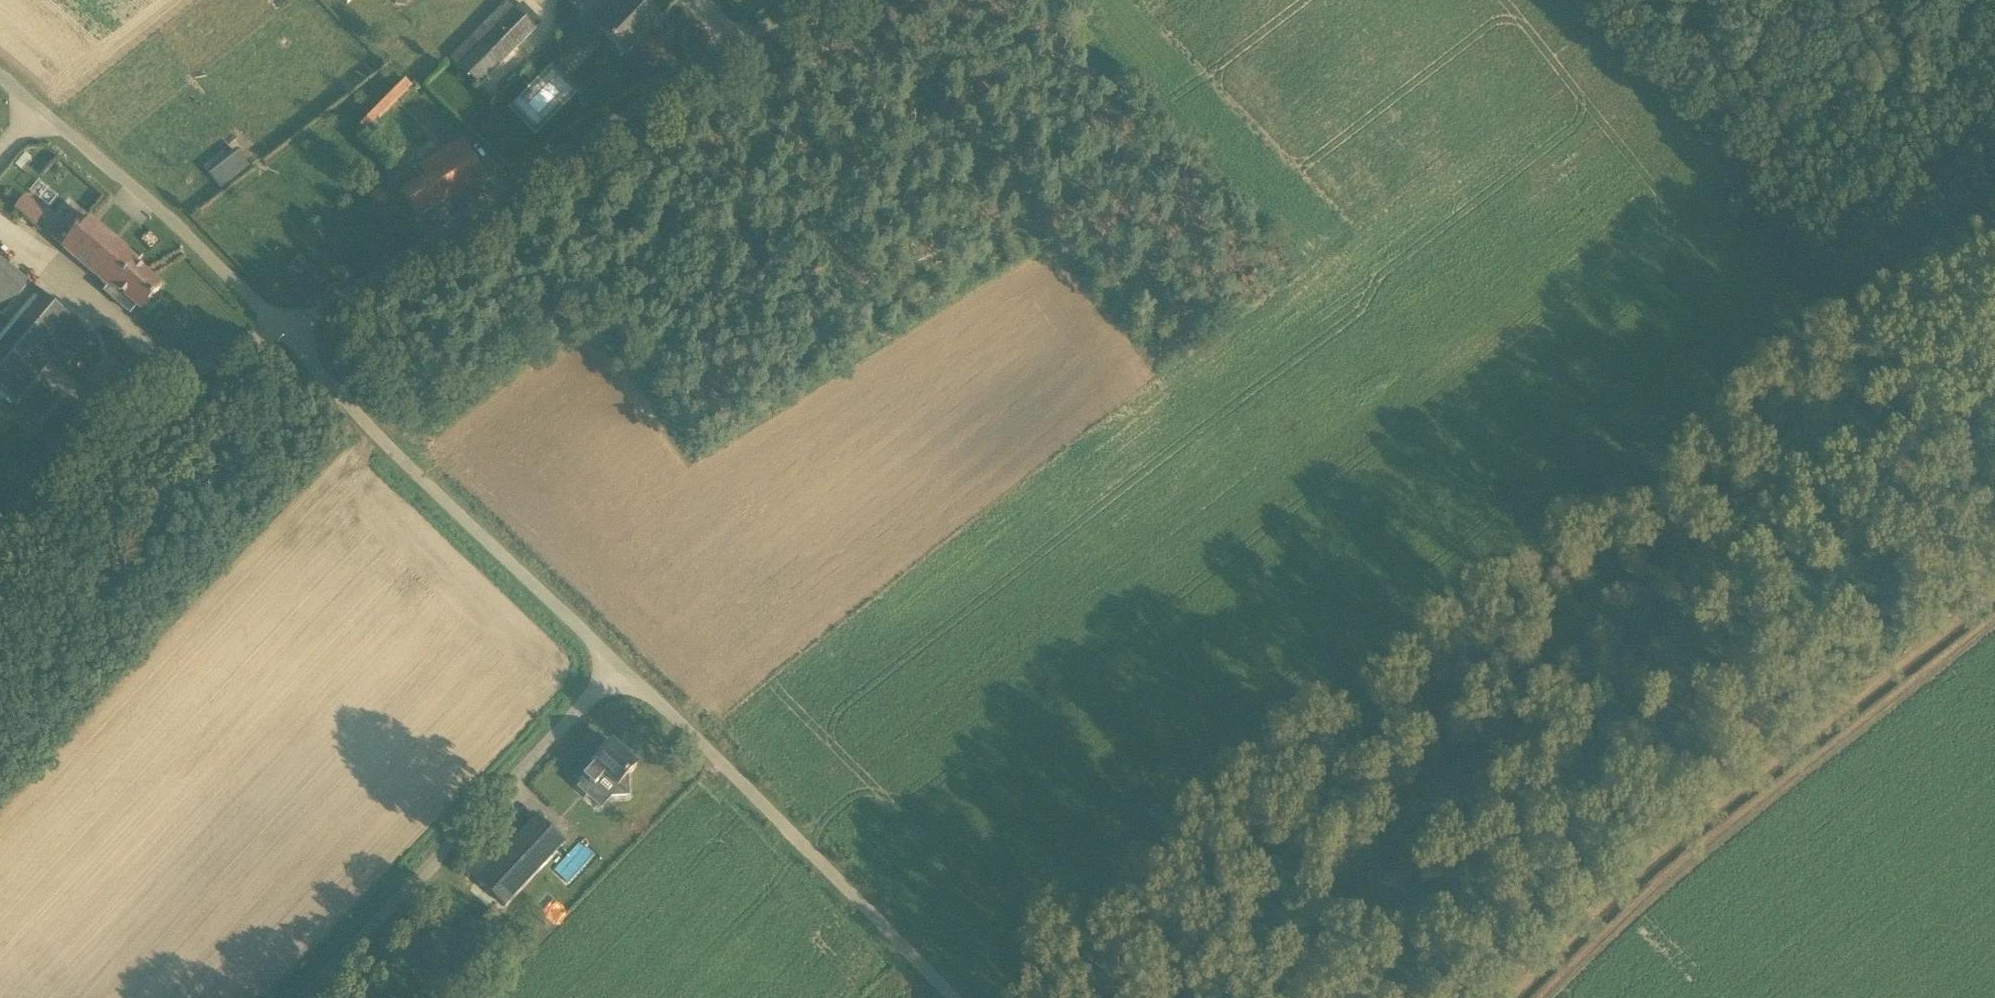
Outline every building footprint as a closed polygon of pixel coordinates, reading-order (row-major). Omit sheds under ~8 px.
[(603,9),(590,22),(625,57),(645,36),(648,40),(664,23),(640,0),(624,0),(609,16),(603,9)] [(535,30),(507,3),(451,60),(478,87),(535,30)] [(405,80),(359,126),(371,138),(383,125),(379,121),(412,87),(405,80)] [(525,93),(511,109),(535,129),(549,113),(525,93)] [(237,148),(207,170),(220,188),(250,166),(237,148)] [(447,166),(441,156),(421,168),(427,178),(403,193),(418,217),(482,178),(468,154),(447,166)] [(26,195),(15,209),(36,226),(48,212),(26,195)] [(62,250),(100,280),(124,251),(87,220),(62,250)] [(124,251),(100,280),(113,292),(116,288),(143,310),(162,287),(136,265),(138,262),(124,251)] [(304,255),(285,271),(299,286),(317,271),(304,255)] [(0,262),(0,392),(16,405),(20,402),(35,384),(80,329),(0,262)] [(103,377),(90,387),(103,403),(116,392),(103,377)] [(611,744),(604,752),(600,748),(573,777),(586,789),(590,785),(607,801),(611,797),(627,796),(626,778),(636,767),(611,744)] [(497,917),(565,844),(536,817),(468,890),(497,917)] [(578,857),(552,883),(565,896),(591,871),(578,857)]
